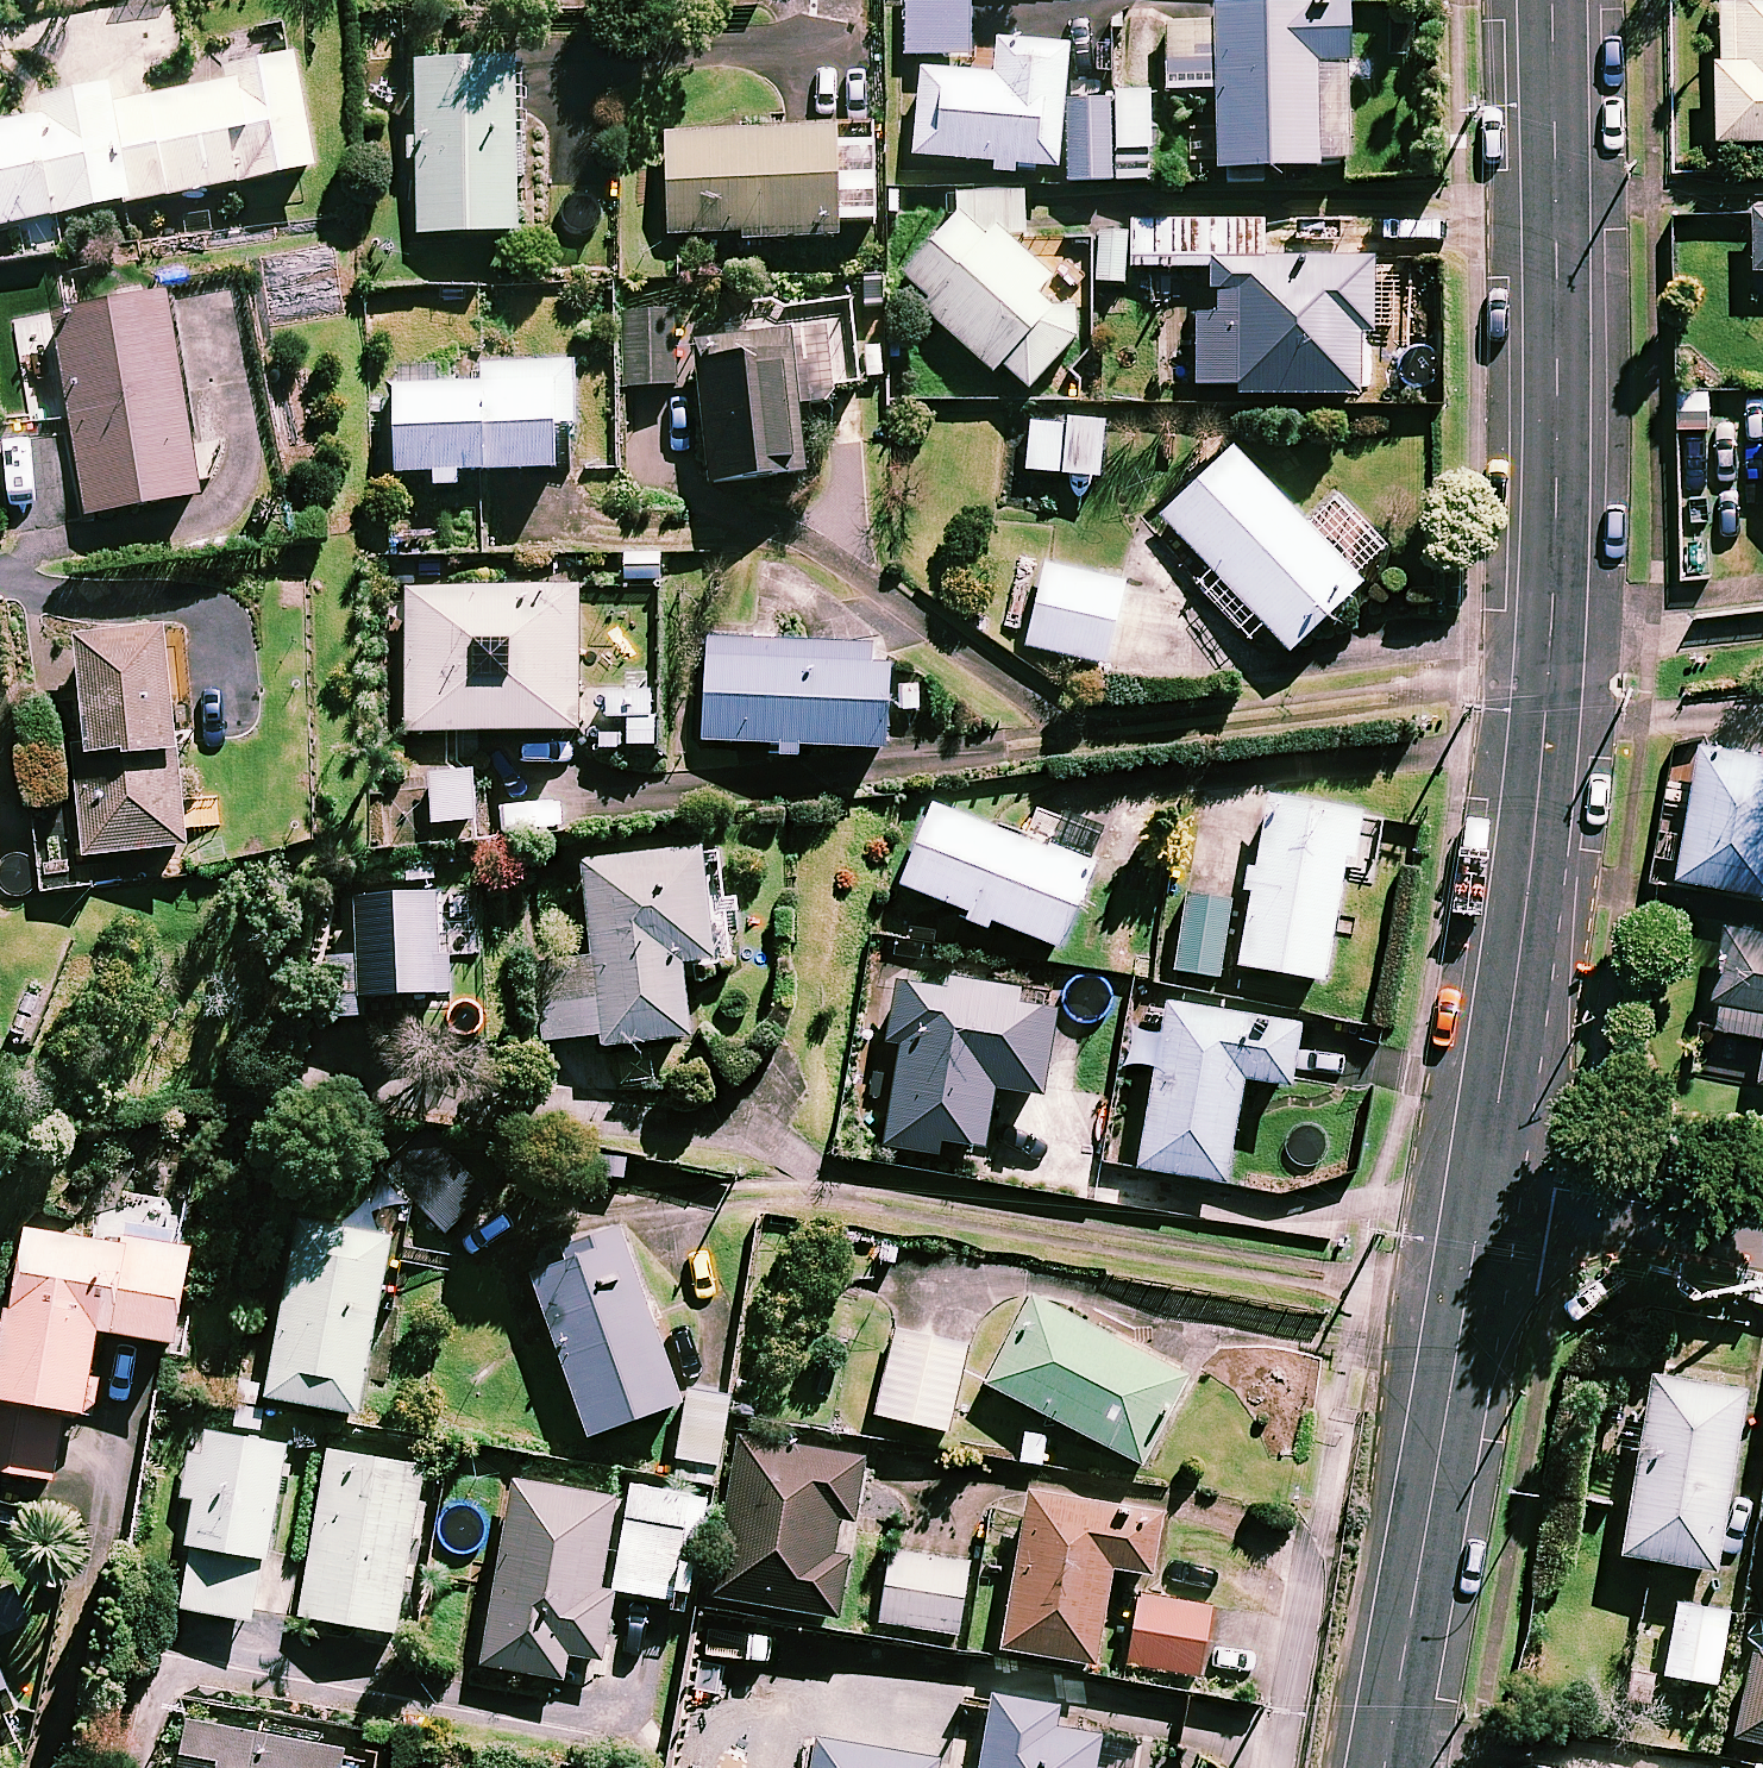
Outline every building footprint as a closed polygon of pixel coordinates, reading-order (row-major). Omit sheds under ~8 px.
[(906,54),(969,55),(970,0),(906,0),(906,54)] [(1720,134),(1762,134),(1762,0),(1720,0),(1720,134)] [(1191,130),(1192,160),(1218,160),(1218,168),(1323,167),(1323,160),(1350,160),(1349,1),(1215,2),(1216,20),(1166,20),(1167,108),(1218,108),(1219,129),(1191,130)] [(290,27),(219,40),(226,83),(109,105),(106,89),(34,102),(37,118),(0,125),(0,225),(316,167),(290,27)] [(1062,166),(1066,72),(1068,46),(998,41),(995,76),(922,70),(916,156),(989,161),(988,171),(1015,173),(1015,163),(1062,166)] [(520,61),(419,60),(418,231),(518,232),(520,61)] [(1066,72),(1062,166),(1061,177),(1147,183),(1153,101),(1111,98),(1112,75),(1066,72)] [(665,239),(838,238),(838,218),(873,218),(873,130),(664,131),(665,239)] [(1050,278),(1011,242),(1012,236),(1025,236),(1026,191),(954,190),(954,221),(897,283),(995,373),(1003,364),(1028,388),(1082,330),(1038,291),(1050,278)] [(1755,203),(1756,265),(1762,265),(1762,203),(1755,203)] [(1257,216),(1132,214),(1131,266),(1175,267),(1174,313),(1160,313),(1158,391),(1359,395),(1360,325),(1367,325),(1369,264),(1256,262),(1257,216)] [(206,496),(169,291),(53,312),(90,517),(206,496)] [(835,328),(794,331),(795,352),(696,359),(705,480),(803,473),(798,404),(841,401),(835,328)] [(461,486),(461,471),(556,470),(555,426),(575,425),(574,362),(469,363),(469,385),(395,385),(396,471),(431,471),(431,486),(461,486)] [(1103,423),(1030,415),(1024,469),(1098,477),(1103,423)] [(1363,581),(1234,447),(1161,517),(1290,651),(1363,581)] [(1125,585),(1047,565),(1026,645),(1104,665),(1125,585)] [(579,731),(581,589),(408,586),(407,729),(579,731)] [(185,847),(169,628),(78,635),(87,760),(75,761),(82,855),(185,847)] [(708,639),(703,740),(775,743),(774,755),(800,756),(801,745),(885,749),(890,648),(708,639)] [(651,751),(655,692),(598,688),(594,746),(651,751)] [(1701,743),(1678,875),(1762,889),(1762,754),(1701,743)] [(472,840),(474,786),(434,785),(433,839),(472,840)] [(1239,965),(1324,980),(1345,858),(1354,859),(1362,813),(1268,797),(1239,965)] [(986,931),(991,918),(1063,944),(1092,863),(933,805),(903,886),(968,910),(963,923),(986,931)] [(538,976),(543,1041),(601,1036),(601,1043),(689,1036),(683,962),(714,959),(705,849),(583,859),(592,972),(538,976)] [(364,995),(452,991),(450,953),(463,953),(460,891),(354,896),(357,957),(328,958),(330,1018),(365,1017),(364,995)] [(1230,900),(1186,894),(1176,971),(1220,977),(1230,900)] [(1731,924),(1716,1025),(1762,1032),(1762,929),(1731,924)] [(1043,1094),(1057,1009),(1020,1003),(1021,992),(947,980),(945,989),(894,981),(885,1038),(902,1040),(886,1145),(940,1153),(942,1139),(986,1146),(995,1086),(1043,1094)] [(1168,1003),(1165,1021),(1148,1018),(1145,1032),(1133,1030),(1128,1062),(1156,1066),(1139,1167),(1225,1182),(1243,1078),(1290,1085),(1300,1025),(1168,1003)] [(487,1191),(433,1138),(391,1181),(445,1234),(487,1191)] [(392,1238),(299,1220),(265,1396),(359,1414),(392,1238)] [(179,1249),(89,1237),(23,1229),(12,1312),(0,1311),(0,1312),(0,1471),(55,1478),(63,1410),(88,1413),(98,1331),(178,1341),(190,1250),(179,1249)] [(679,1403),(620,1229),(531,1259),(589,1433),(679,1403)] [(983,1273),(910,1258),(877,1415),(949,1430),(983,1273)] [(1189,1373),(1033,1295),(988,1386),(1144,1463),(1189,1373)] [(1740,1393),(1645,1378),(1618,1555),(1713,1570),(1740,1393)] [(730,1397),(688,1391),(678,1457),(720,1463),(730,1397)] [(177,1608),(249,1619),(258,1560),(268,1562),(286,1446),(204,1433),(200,1461),(189,1460),(183,1496),(194,1498),(177,1608)] [(849,1553),(835,1551),(840,1517),(855,1519),(865,1457),(738,1436),(713,1597),(839,1617),(849,1553)] [(424,1466),(328,1450),(302,1617),(398,1632),(424,1466)] [(681,1465),(678,1493),(629,1487),(619,1580),(691,1588),(700,1589),(708,1521),(715,1521),(721,1469),(681,1465)] [(615,1497),(512,1481),(484,1666),(564,1678),(567,1653),(603,1659),(613,1592),(601,1590),(615,1497)] [(1117,1506),(1031,1492),(1004,1649),(1096,1665),(1113,1568),(1152,1575),(1162,1514),(1117,1506)] [(968,1562),(889,1552),(880,1623),(959,1633),(968,1562)] [(1211,1608),(1139,1596),(1128,1664),(1199,1676),(1211,1608)] [(1725,1612),(1675,1603),(1663,1675),(1713,1684),(1725,1612)] [(1751,1648),(1731,1737),(1762,1744),(1762,1650),(1751,1648)] [(1099,1736),(1053,1729),(1057,1707),(993,1698),(982,1767),(1094,1767),(1099,1736)] [(189,1720),(180,1767),(344,1767),(347,1749),(189,1720)]
